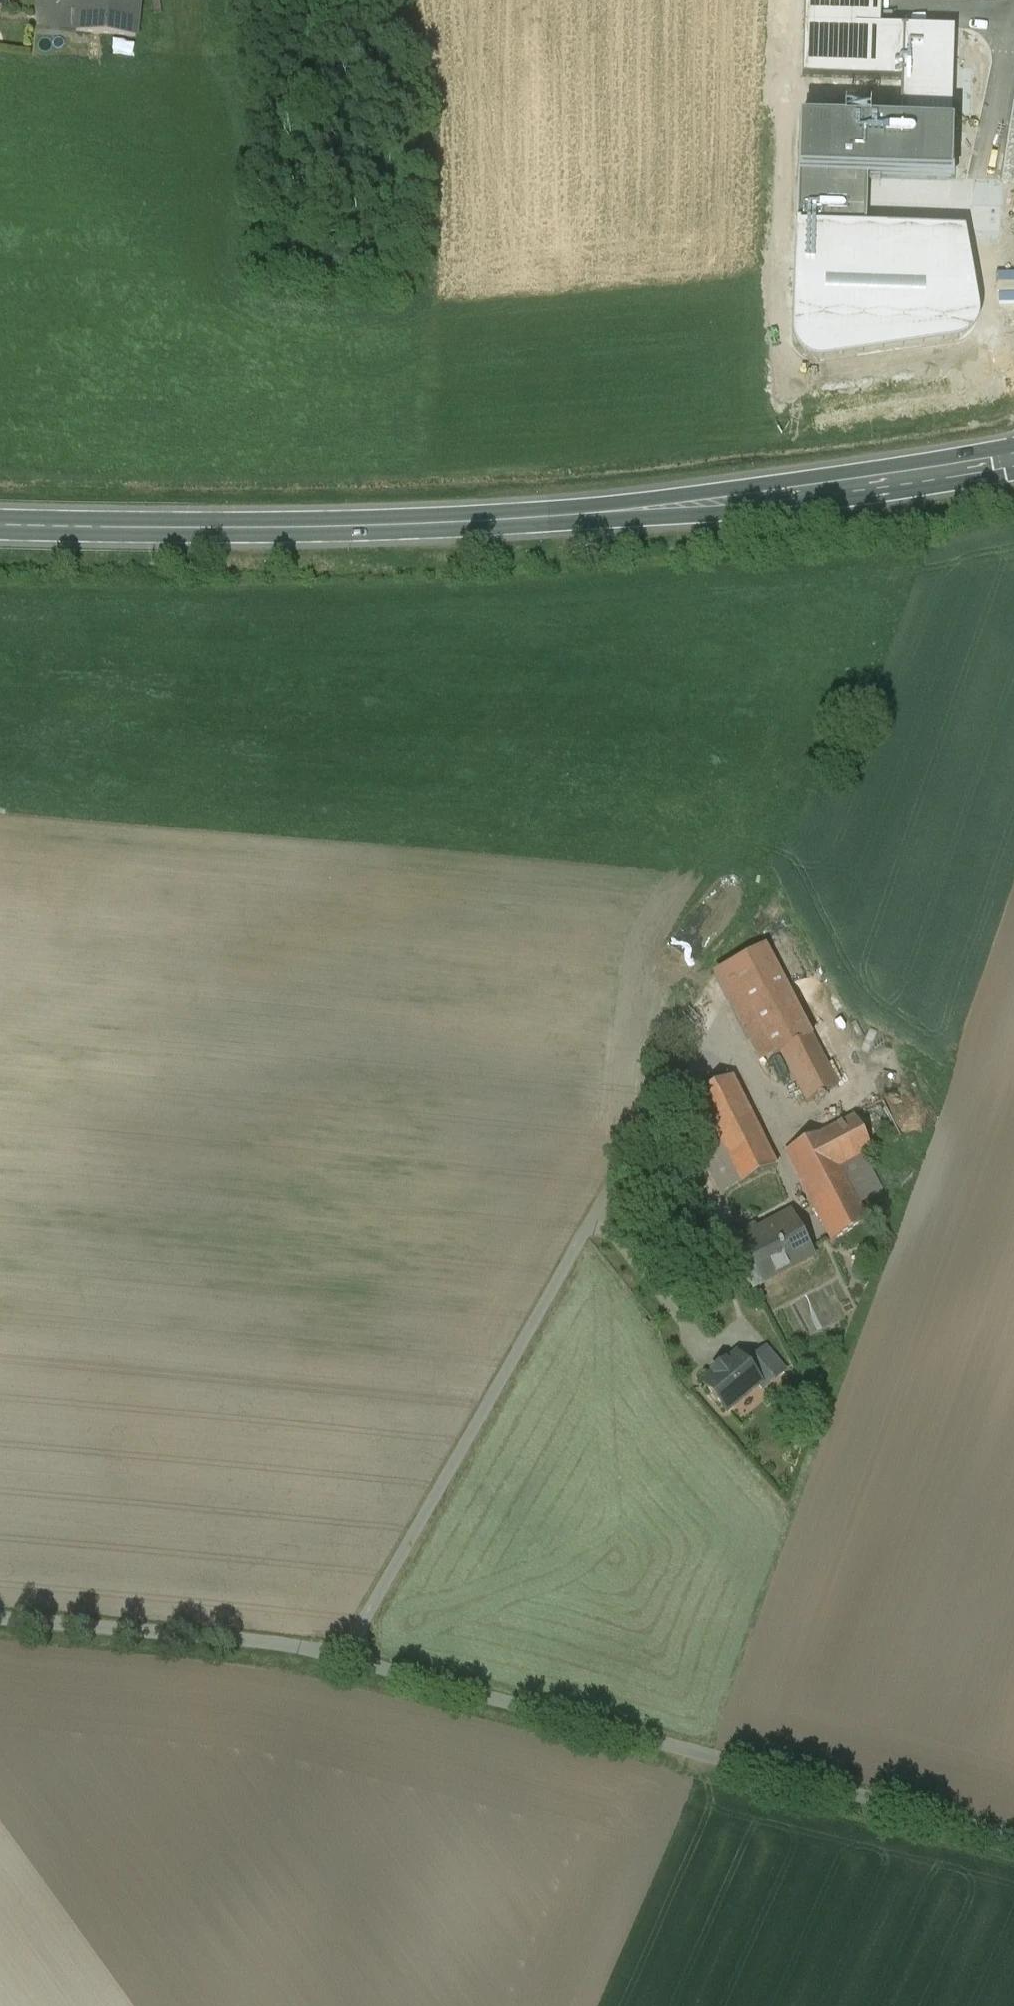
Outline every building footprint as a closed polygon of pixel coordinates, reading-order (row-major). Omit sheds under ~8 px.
[(7,13),(8,0),(0,0),(0,12),(7,13)] [(73,32),(138,37),(141,0),(76,0),(73,32)] [(949,125),(952,31),(880,29),(881,0),(805,0),(802,79),(901,82),(899,124),(949,125)] [(798,227),(866,229),(868,183),(955,186),(957,125),(949,125),(899,124),(796,120),(792,227),(798,227)] [(866,229),(798,227),(793,329),(793,340),(796,347),(802,353),(807,358),(815,361),(827,361),(842,359),(964,341),(968,337),(974,331),(978,324),(979,314),(976,296),(964,234),(866,229)] [(767,948),(715,975),(761,1064),(781,1054),(807,1104),(816,1099),(822,1096),(839,1087),(767,948)] [(733,1079),(679,1106),(701,1149),(755,1122),(733,1079)] [(822,1096),(816,1099),(820,1106),(826,1103),(822,1096)] [(855,1117),(786,1153),(822,1221),(820,1221),(832,1243),(870,1223),(861,1207),(860,1208),(840,1169),(873,1152),(855,1117)] [(755,1122),(701,1149),(724,1195),(778,1168),(755,1122)] [(745,1235),(730,1243),(753,1288),(773,1278),(771,1273),(811,1252),(792,1215),(747,1239),(745,1235)] [(747,1367),(761,1384),(760,1385),(764,1390),(784,1373),(766,1351),(747,1367)] [(704,1385),(727,1412),(760,1385),(761,1384),(747,1367),(738,1356),(727,1365),(726,1363),(714,1374),(715,1375),(704,1385)]
